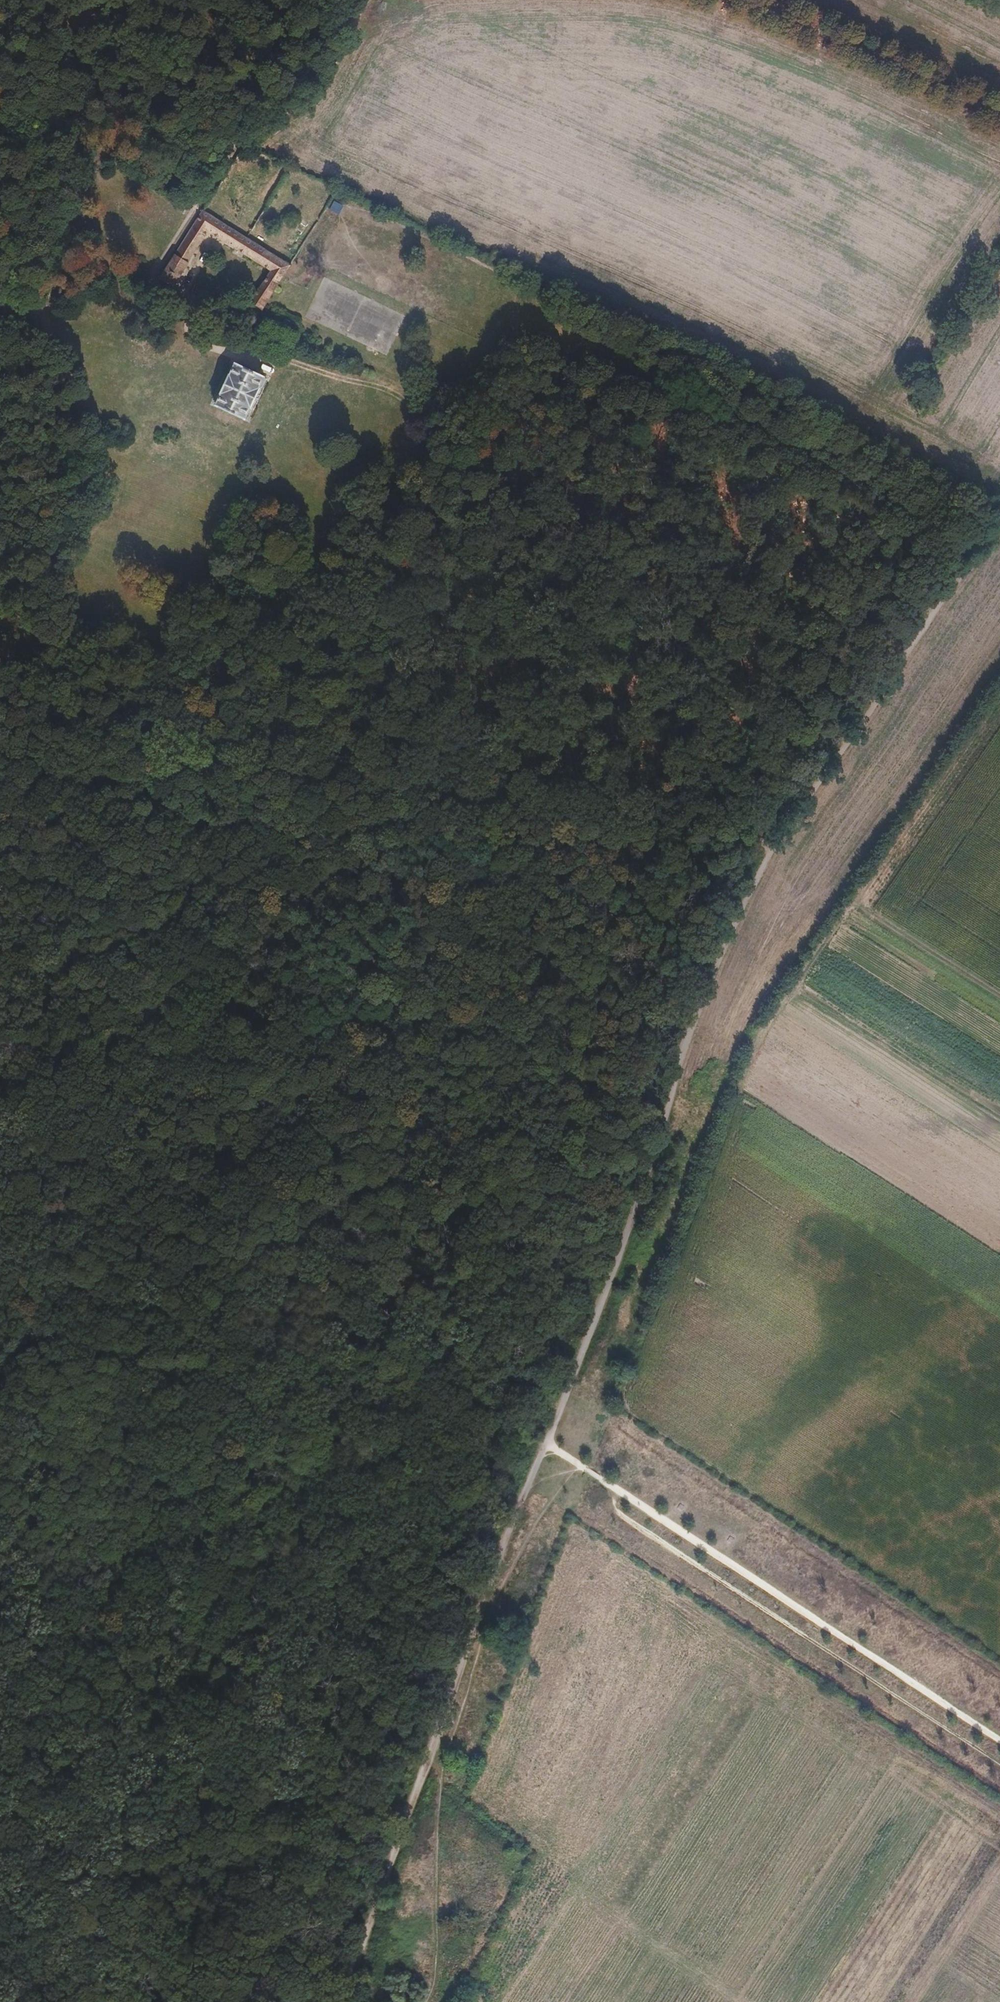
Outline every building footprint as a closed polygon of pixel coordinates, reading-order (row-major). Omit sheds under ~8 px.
[(343,205),(334,201),(329,209),(339,214),(343,205)] [(251,301),(263,310),(268,302),(291,265),(202,210),(190,231),(203,240),(208,233),(269,271),(251,301)] [(188,263),(203,240),(190,231),(175,255),(188,263)] [(188,263),(175,255),(161,278),(173,286),(188,263)] [(214,404),(247,419),(253,406),(251,406),(257,391),(260,392),(266,378),(233,362),(227,376),(230,377),(223,391),(220,390),(214,404)]
